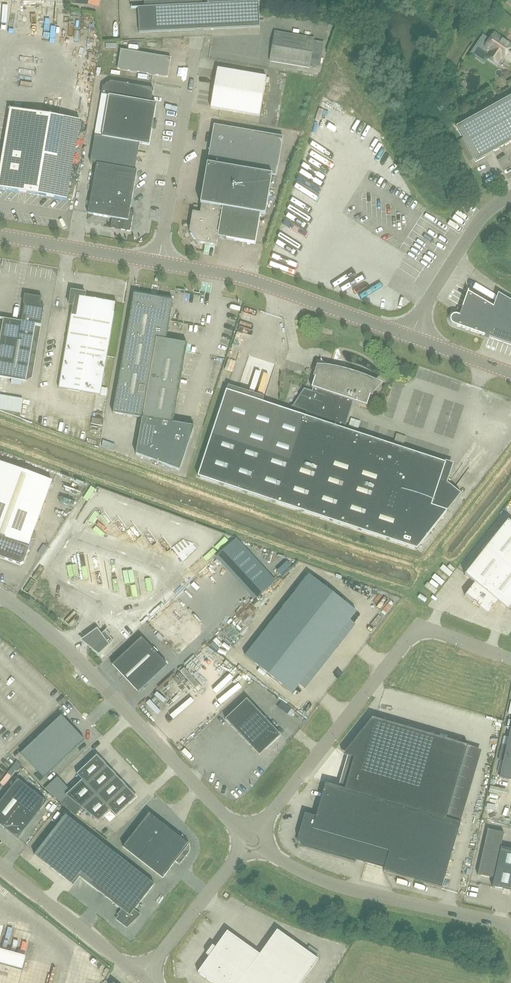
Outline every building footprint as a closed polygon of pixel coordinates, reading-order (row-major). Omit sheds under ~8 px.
[(258,2),(258,0),(207,0),(208,4),(137,8),(139,32),(260,26),(258,2)] [(275,31),(270,61),(310,68),(315,38),(275,31)] [(477,44),(484,49),(485,48),(492,53),(489,58),(498,64),(501,59),(503,60),(505,58),(510,62),(510,43),(495,33),(491,39),(484,35),(477,44)] [(121,50),(118,69),(168,77),(171,58),(121,50)] [(217,68),(211,108),(260,116),(267,77),(217,68)] [(156,103),(109,95),(102,137),(140,143),(149,145),(156,103)] [(457,126),(476,162),(510,142),(510,96),(457,126)] [(0,170),(0,189),(67,200),(80,121),(10,109),(0,170)] [(207,164),(272,175),(277,176),(283,137),(214,125),(207,164)] [(135,170),(140,143),(102,137),(96,136),(92,163),(97,163),(135,170)] [(135,170),(97,163),(88,214),(112,218),(110,227),(131,231),(134,210),(130,210),(137,170),(135,170)] [(266,215),(272,175),(207,164),(200,204),(202,204),(210,206),(208,214),(222,217),(218,237),(256,244),(261,214),(266,215)] [(208,214),(200,213),(193,212),(189,231),(198,242),(217,246),(218,237),(222,217),(208,214)] [(100,395),(116,303),(117,302),(85,296),(86,293),(72,290),(70,304),(73,305),(59,387),(100,395)] [(484,335),(494,307),(468,291),(460,315),(458,314),(457,314),(455,314),(454,314),(453,315),(452,316),(451,317),(451,319),(451,320),(451,322),(452,323),(453,324),(454,324),(484,335)] [(134,293),(113,413),(142,418),(143,418),(150,378),(156,344),(165,346),(166,340),(173,300),(134,293)] [(494,307),(484,335),(510,345),(510,301),(499,293),(494,307)] [(25,303),(22,321),(36,325),(41,325),(44,306),(41,305),(42,297),(25,294),(24,303),(25,303)] [(36,325),(22,321),(4,318),(0,340),(0,377),(12,379),(11,383),(21,385),(22,380),(26,381),(36,325)] [(156,344),(150,378),(180,383),(187,343),(166,340),(165,346),(156,344)] [(312,387),(315,388),(349,400),(367,406),(372,392),(379,384),(377,383),(371,380),(364,378),(357,375),(350,373),(344,371),(336,369),(329,368),(329,369),(319,368),(316,377),(315,376),(312,387)] [(142,418),(136,454),(180,470),(194,427),(173,423),(180,383),(150,378),(143,418),(142,418)] [(446,462),(343,428),(346,420),(343,419),(349,400),(315,388),(313,394),(305,391),(294,407),(306,411),(305,416),(303,415),(226,390),(212,432),(198,476),(417,549),(447,510),(432,505),(446,462)] [(0,398),(0,413),(20,416),(24,402),(0,398)] [(20,565),(24,564),(30,549),(28,548),(52,481),(0,462),(0,558),(20,565)] [(465,596),(473,603),(473,604),(474,603),(479,607),(478,608),(479,608),(480,608),(488,614),(498,602),(508,610),(510,606),(510,523),(508,521),(465,575),(475,583),(465,596)] [(199,549),(189,536),(175,547),(184,560),(199,549)] [(246,555),(233,541),(219,555),(232,569),(246,555)] [(212,558),(219,553),(215,549),(209,554),(212,558)] [(309,575),(245,656),(292,693),(356,612),(309,575)] [(258,597),(272,583),(265,576),(251,590),(258,597)] [(104,632),(93,642),(101,651),(112,640),(104,632)] [(141,638),(112,665),(138,693),(167,665),(141,638)] [(189,661),(198,653),(194,649),(185,657),(189,661)] [(266,749),(281,736),(247,699),(225,720),(252,749),(259,756),(266,749)] [(85,740),(61,715),(21,753),(44,778),(85,740)] [(447,818),(468,746),(372,718),(343,755),(347,756),(373,764),(370,774),(380,777),(374,798),(338,787),(326,784),(319,806),(316,817),(305,814),(298,837),(298,839),(299,841),(301,845),(303,846),(305,847),(356,862),(365,864),(371,846),(389,851),(384,870),(392,872),(442,887),(460,823),(447,818)] [(500,778),(510,781),(510,727),(500,778)] [(82,780),(66,796),(98,821),(110,810),(116,816),(136,798),(130,791),(131,791),(126,786),(126,787),(120,781),(121,781),(117,776),(116,776),(110,771),(111,770),(107,765),(106,766),(101,760),(102,760),(97,755),(77,774),(82,780)] [(18,839),(47,802),(18,779),(0,803),(0,824),(18,839)] [(181,838),(149,813),(123,847),(163,878),(175,862),(180,866),(180,865),(188,855),(188,853),(189,852),(190,851),(190,849),(190,848),(190,847),(190,845),(189,844),(188,842),(183,836),(183,835),(181,838)] [(66,815),(59,823),(35,855),(59,874),(73,884),(79,876),(104,845),(66,815)] [(134,910),(154,884),(114,853),(104,845),(79,876),(90,884),(123,911),(117,919),(127,927),(140,915),(134,910)] [(510,891),(510,850),(501,848),(492,887),(510,891)] [(209,957),(198,973),(212,982),(302,982),(319,960),(277,930),(260,955),(227,931),(216,948),(212,945),(206,954),(209,957)] [(21,969),(24,959),(0,952),(0,962),(21,969)]
